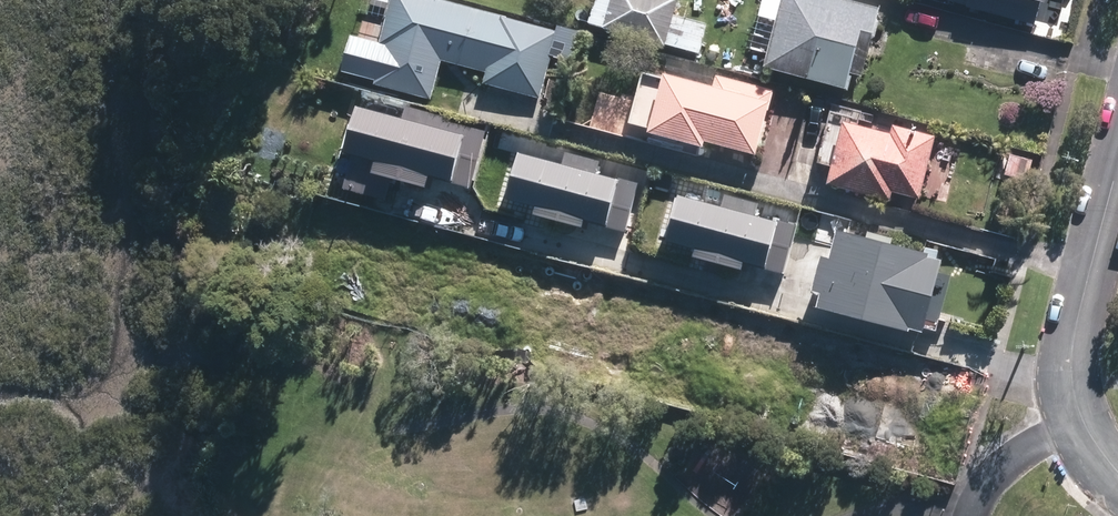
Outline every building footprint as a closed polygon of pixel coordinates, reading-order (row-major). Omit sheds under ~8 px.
[(457,0),(385,0),(375,38),(381,39),(370,79),(428,94),(438,55),(483,67),(480,78),(538,93),(556,26),(457,0)] [(664,41),(664,38),(699,48),(707,20),(672,9),(675,0),(589,0),(584,18),(664,41)] [(760,61),(843,82),(847,66),(862,70),(879,2),(873,0),(776,0),(760,61)] [(1032,29),(1039,0),(918,0),(1032,29)] [(560,25),(557,38),(571,42),(574,29),(560,25)] [(659,64),(644,124),(700,140),(701,135),(754,148),(771,83),(716,69),(714,78),(659,64)] [(468,196),(486,133),(400,109),(398,116),(355,104),(339,161),(366,169),(364,178),(342,172),(336,194),(384,207),(390,186),(420,194),(423,184),(468,196)] [(918,193),(934,130),(891,119),(889,127),(839,114),(823,178),(888,195),(891,186),(918,193)] [(1032,154),(1008,147),(1002,170),(1026,176),(1032,154)] [(516,156),(504,201),(607,228),(619,183),(516,156)] [(677,199),(664,244),(762,272),(774,227),(677,199)] [(815,298),(909,324),(909,321),(923,325),(943,253),(928,249),(929,245),(836,221),(827,250),(819,247),(810,283),(818,285),(815,298)] [(944,389),(849,364),(829,439),(924,464),(944,389)]
